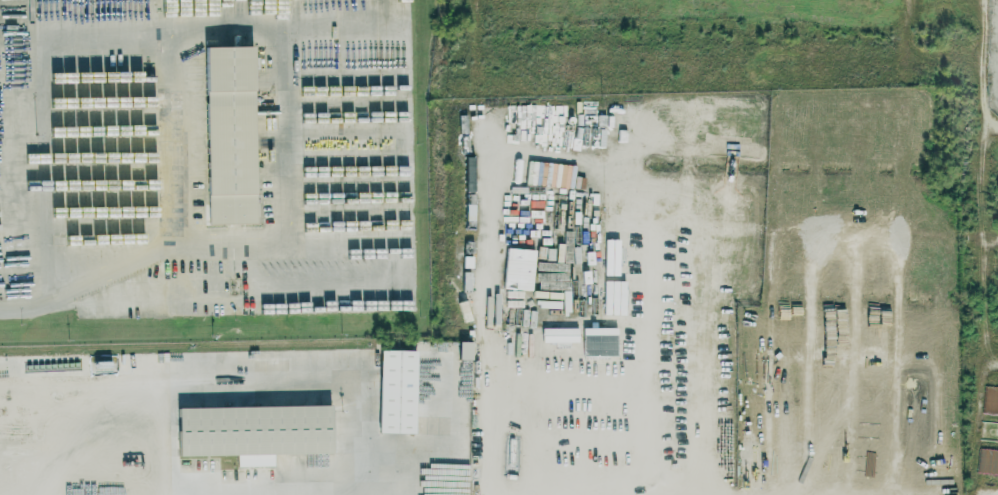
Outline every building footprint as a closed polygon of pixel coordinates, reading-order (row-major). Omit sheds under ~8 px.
[(207,224),(256,224),(252,46),(203,47),(207,224)] [(535,249),(505,248),(503,289),(533,290),(535,249)] [(471,342),(457,342),(456,359),(470,360),(471,342)] [(377,433),(414,434),(416,351),(379,350),(377,433)] [(986,386),(983,414),(997,415),(997,387),(986,386)] [(175,408),(176,456),(236,455),(236,467),(273,466),(273,454),(330,453),(329,405),(175,408)] [(979,448),(978,475),(997,475),(997,448),(979,448)]
